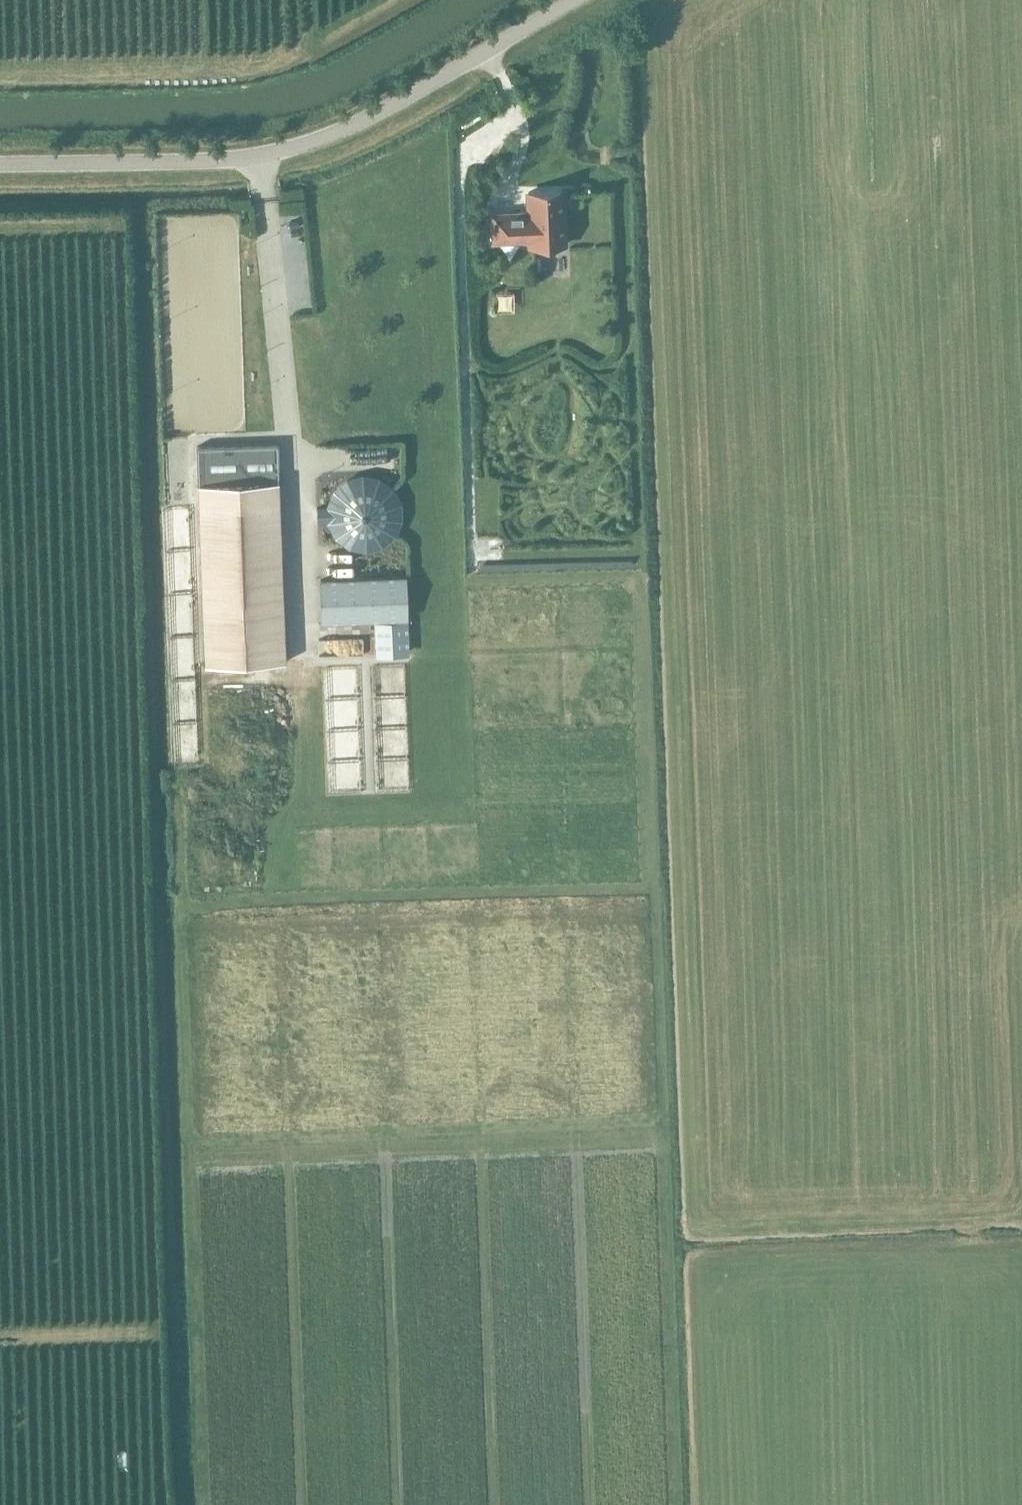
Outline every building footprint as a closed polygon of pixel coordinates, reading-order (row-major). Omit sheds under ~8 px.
[(493,242),(531,241),(531,246),(565,245),(563,191),(529,192),(530,212),(492,213),(493,242)] [(241,442),(242,430),(221,427),(220,440),(241,442)] [(280,502),(279,481),(278,444),(197,446),(202,593),(205,665),(286,662),(280,502)] [(406,577),(322,580),(323,622),(407,619),(406,577)] [(342,638),(331,638),(331,663),(342,663),(342,638)]
